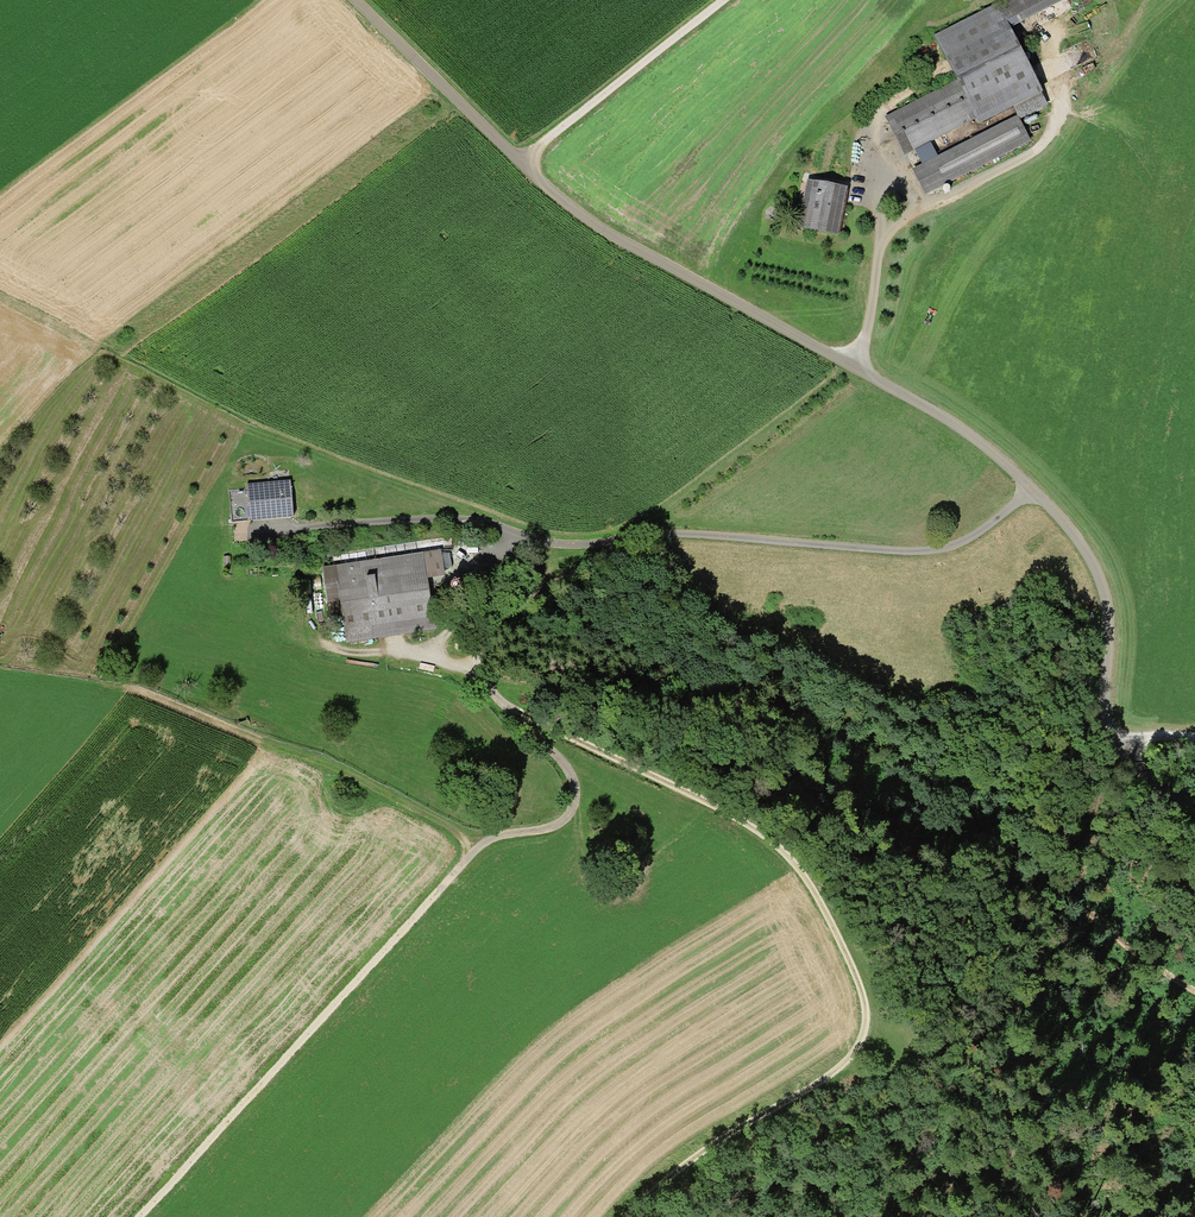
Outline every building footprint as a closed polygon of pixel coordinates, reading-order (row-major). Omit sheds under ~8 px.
[(1008,29),(1064,0),(1006,0),(996,5),(1008,29)] [(958,81),(885,118),(903,155),(971,121),(979,136),(1015,119),(1046,103),(1008,29),(996,5),(935,36),(958,81)] [(1026,141),(1015,119),(979,136),(911,171),(923,193),(1026,141)] [(835,235),(843,189),(805,183),(797,229),(835,235)] [(293,483),(249,485),(251,522),(294,520),(293,483)] [(239,541),(247,541),(246,524),(238,524),(239,541)] [(444,552),(324,566),(326,587),(340,585),(347,642),(435,632),(430,587),(448,585),(444,552)]
